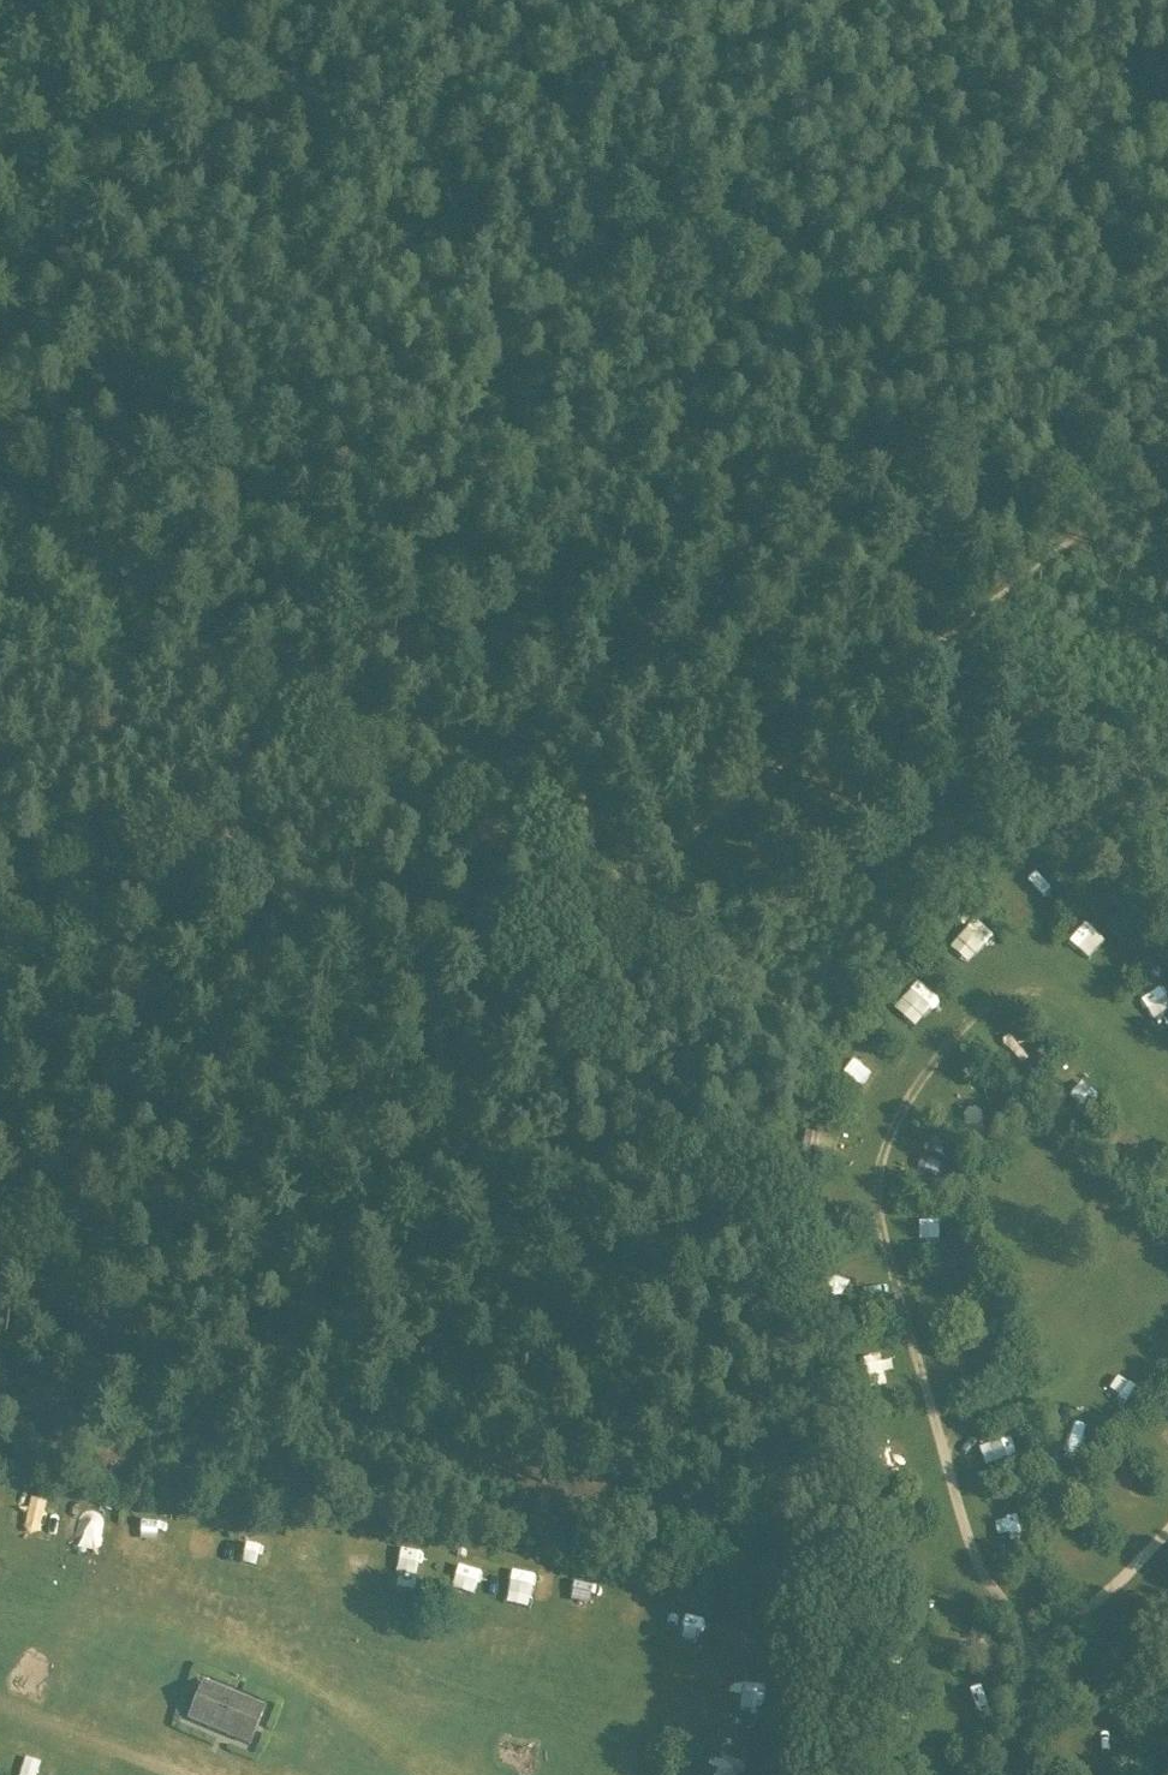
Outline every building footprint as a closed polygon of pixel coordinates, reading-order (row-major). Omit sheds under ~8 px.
[(249,1744),(264,1708),(204,1683),(189,1719),(249,1744)]
